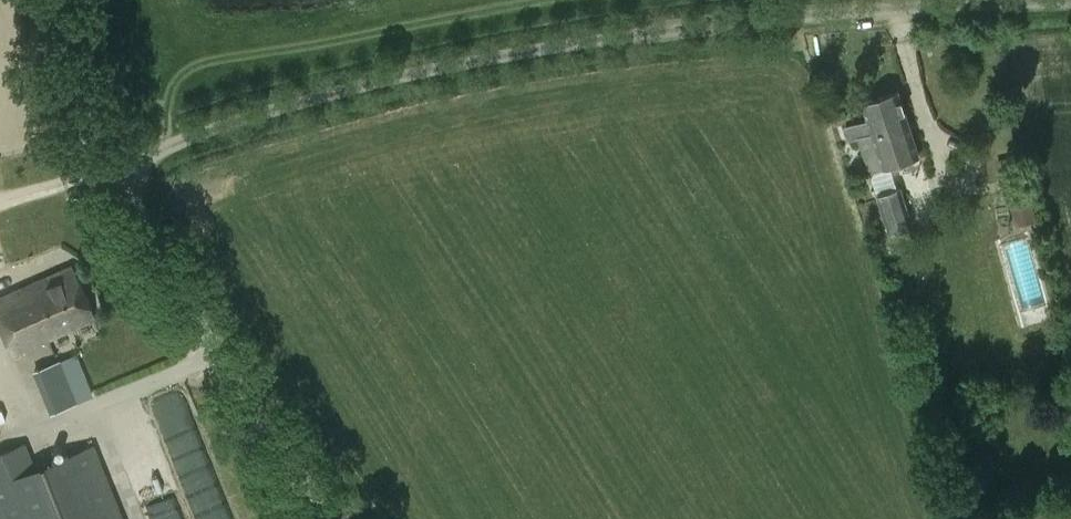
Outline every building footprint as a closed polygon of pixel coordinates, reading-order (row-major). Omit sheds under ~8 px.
[(872,132),(859,136),(870,171),(920,155),(899,91),(863,103),(868,120),(872,132)] [(855,124),(846,127),(850,139),(859,136),(855,124)] [(901,188),(877,195),(889,233),(913,226),(901,188)] [(1032,198),(1012,202),(1015,219),(1036,215),(1036,213),(1033,198),(1032,198)] [(14,357),(95,321),(71,267),(0,298),(0,327),(14,357)] [(32,371),(49,413),(77,402),(59,359),(32,371)] [(223,504),(194,397),(158,407),(187,514),(223,504)] [(94,444),(35,467),(25,442),(0,452),(0,518),(124,518),(94,444)]
